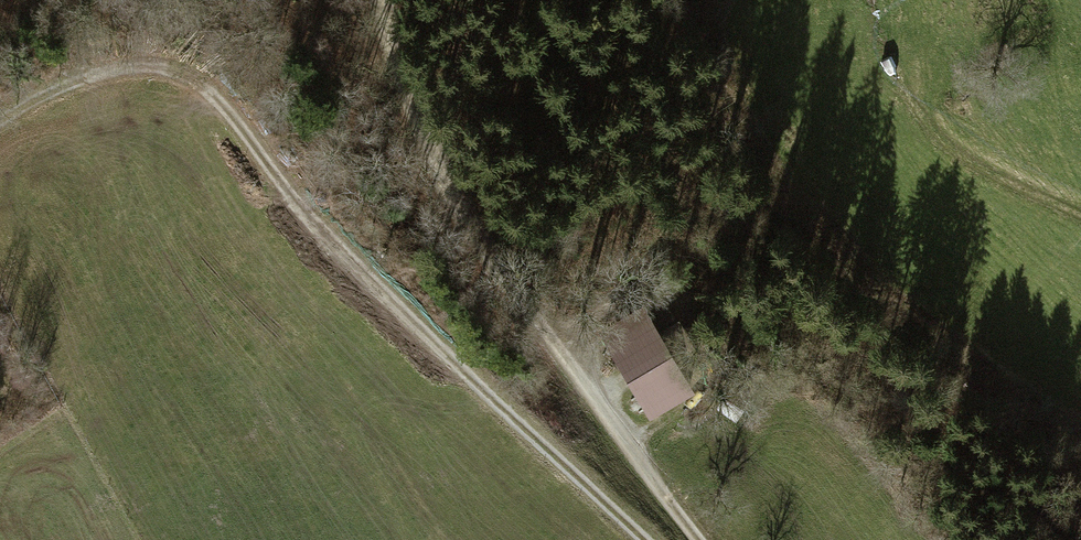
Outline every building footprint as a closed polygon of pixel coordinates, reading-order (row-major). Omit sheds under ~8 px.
[(667,347),(625,371),(658,429),(700,405),(667,347)]
